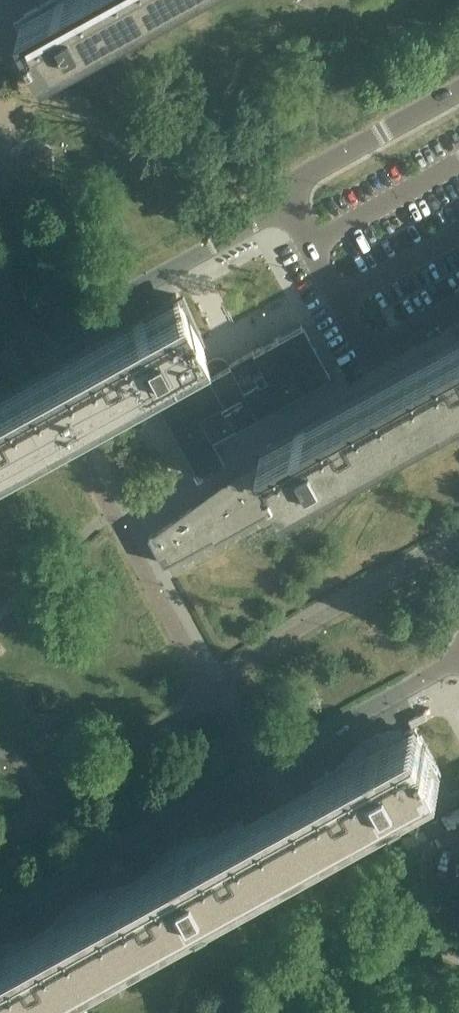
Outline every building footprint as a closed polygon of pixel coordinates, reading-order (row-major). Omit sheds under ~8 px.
[(172,0),(51,0),(22,16),(50,67),(172,0)] [(202,342),(176,294),(164,301),(163,302),(162,303),(162,304),(162,305),(161,306),(162,307),(162,308),(162,309),(158,311),(157,311),(158,312),(145,318),(169,360),(202,342)] [(145,384),(144,374),(169,360),(145,318),(134,325),(0,398),(0,464),(26,450),(24,442),(24,441),(58,422),(103,397),(110,403),(145,384)] [(211,439),(328,374),(329,374),(329,373),(328,373),(302,325),(302,324),(301,324),(301,325),(301,324),(253,351),(252,351),(252,352),(253,352),(252,353),(265,376),(243,388),(230,365),(229,365),(230,364),(229,364),(228,363),(227,362),(226,361),(225,360),(223,358),(221,358),(218,357),(216,358),(215,358),(213,358),(211,360),(209,361),(208,362),(207,363),(206,365),(206,366),(206,367),(206,368),(205,370),(204,372),(203,374),(202,375),(200,377),(198,379),(195,381),(192,382),(185,376),(179,383),(185,388),(160,403),(159,403),(159,404),(160,404),(159,404),(192,464),(199,476),(199,477),(200,476),(224,463),(225,463),(224,462),(211,439)] [(310,428),(334,471),(346,464),(353,470),(383,453),(381,444),(400,434),(407,440),(425,430),(423,421),(458,401),(458,346),(310,428)] [(230,528),(308,485),(312,492),(322,486),(321,477),(334,471),(310,428),(281,444),(281,443),(280,442),(278,442),(277,441),(276,441),(275,441),(273,442),(260,449),(259,450),(258,451),(258,452),(258,454),(258,455),(259,457),(254,459),(149,535),(165,564),(214,537),(216,536),(216,535),(228,528),(228,529),(230,528)] [(178,913),(200,901),(207,914),(220,907),(212,894),(234,881),(249,907),(280,890),(266,864),(321,834),(339,824),(353,850),(384,832),(370,806),(392,794),(399,808),(412,801),(405,788),(427,776),(429,781),(441,774),(438,769),(439,769),(418,732),(415,727),(403,734),(401,730),(394,731),(390,732),(386,733),(383,734),(379,735),(375,737),(370,739),(366,741),(365,742),(360,745),(356,749),(352,753),(346,760),(341,764),(340,765),(334,770),(331,772),(329,774),(323,777),(320,778),(315,780),(318,787),(301,797),(246,827),(242,820),(238,823),(235,825),(229,829),(227,830),(217,834),(214,835),(211,836),(199,838),(194,839),(186,842),(183,843),(179,845),(176,846),(173,849),(166,854),(164,856),(159,860),(153,867),(147,872),(146,873),(138,879),(133,882),(130,884),(127,885),(122,887),(117,888),(112,890),(106,890),(102,891),(98,892),(95,893),(88,896),(85,897),(82,898),(74,903),(67,909),(63,913),(58,919),(56,921),(48,928),(43,931),(40,933),(37,935),(33,937),(27,940),(23,941),(17,942),(8,944),(1,946),(0,946),(0,1011),(7,1007),(11,1012),(27,1012),(20,1000),(42,988),(56,1012),(58,1012),(88,997),(73,971),(146,930),(161,956),(192,939),(178,913)]
